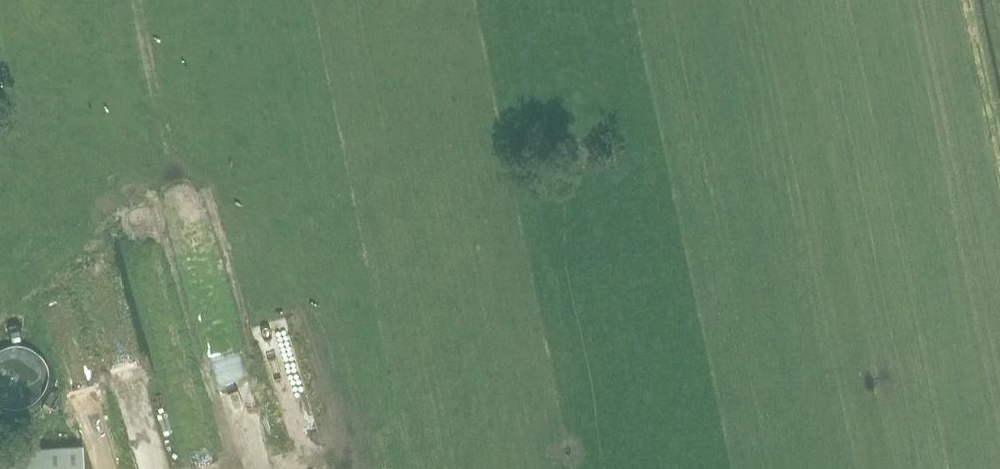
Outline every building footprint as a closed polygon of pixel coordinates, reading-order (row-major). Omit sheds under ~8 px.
[(18,409),(22,408),(31,405),(35,403),(41,396),(45,390),(46,386),(48,379),(48,375),(47,369),(45,362),(41,356),(36,351),(33,349),(27,346),(22,344),(13,344),(4,345),(0,347),(0,406),(7,408),(11,409),(18,409)] [(81,446),(0,450),(0,468),(82,468),(81,446)]
